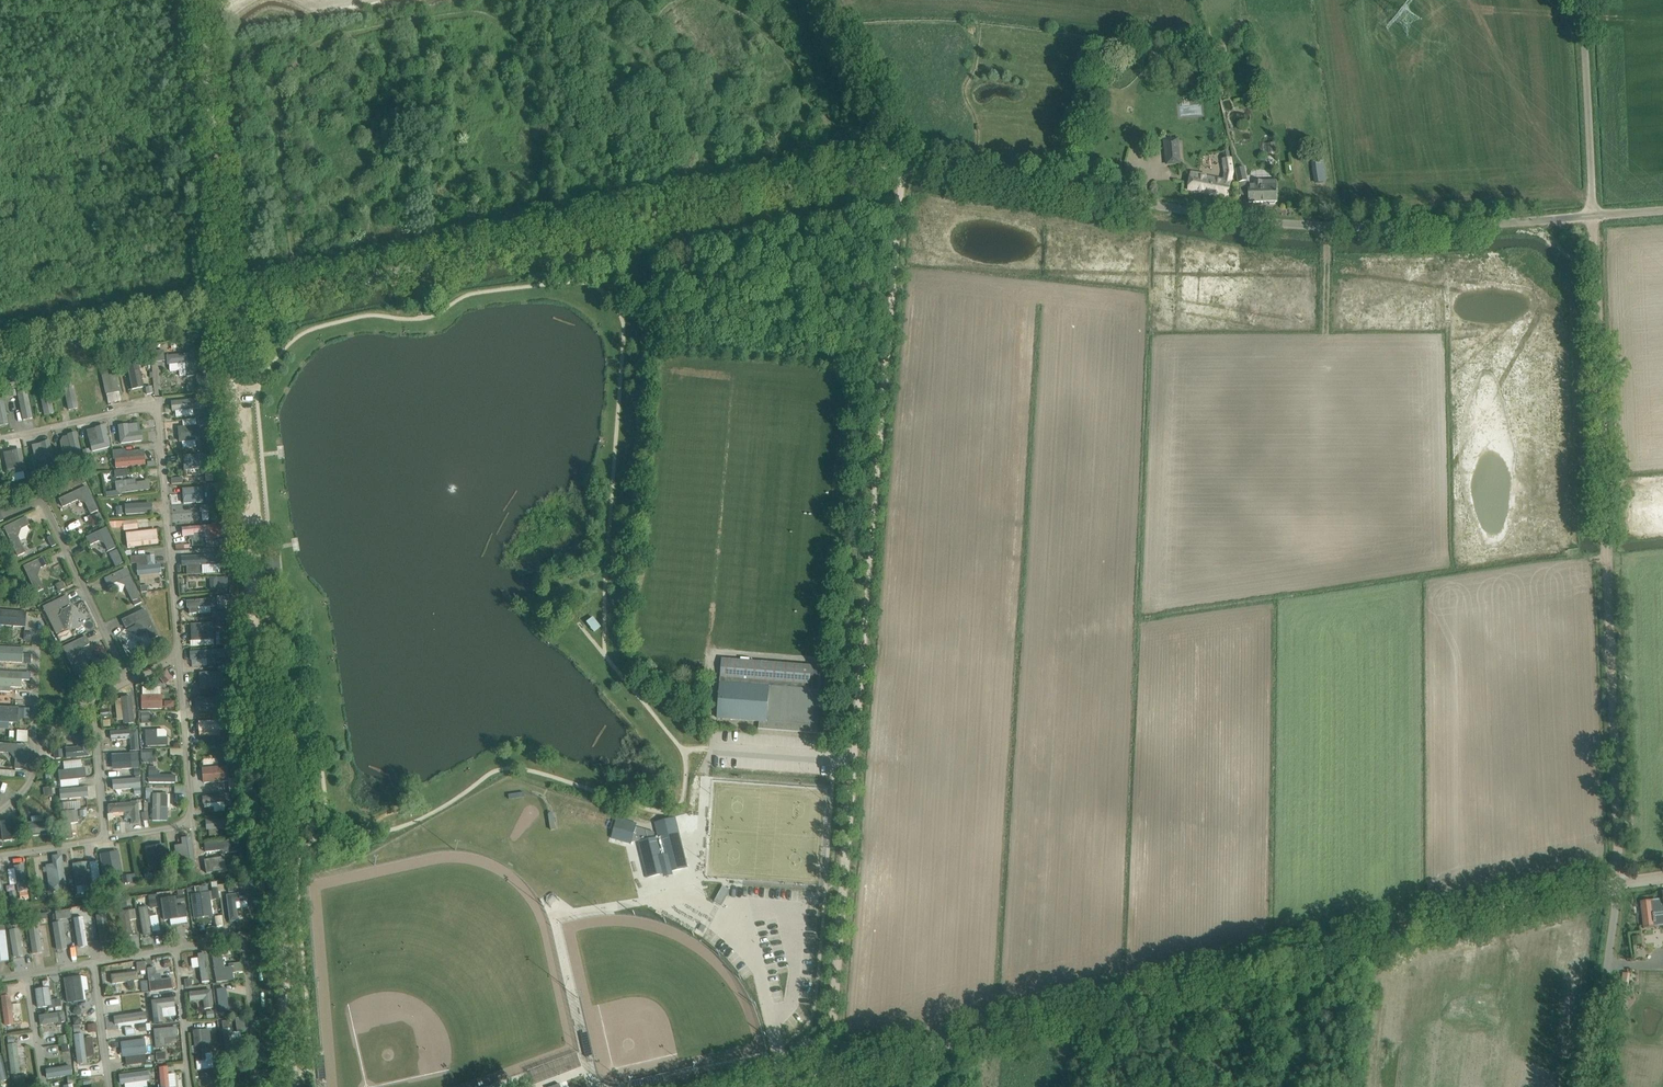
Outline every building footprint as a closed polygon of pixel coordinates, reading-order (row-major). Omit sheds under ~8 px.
[(1218,47),(1209,49),(1217,83),(1223,82),(1218,60),(1221,59),(1218,47)] [(1159,56),(1158,56),(1150,55),(1149,55),(1147,69),(1157,71),(1159,56)] [(1190,115),(1202,113),(1200,104),(1189,106),(1190,115)] [(1177,139),(1165,140),(1167,164),(1180,163),(1177,139)] [(1230,158),(1224,159),(1223,159),(1225,173),(1224,180),(1221,180),(1206,177),(1206,176),(1191,173),(1188,190),(1221,196),(1228,197),(1231,182),(1233,172),(1231,158),(1230,158)] [(1326,181),(1323,159),(1313,160),(1316,183),(1326,181)] [(1244,167),(1236,169),(1239,183),(1247,181),(1244,167)] [(1270,204),(1275,204),(1276,202),(1277,202),(1277,186),(1277,180),(1255,181),(1255,186),(1249,186),(1249,185),(1249,202),(1268,202),(1270,204)] [(193,354),(167,356),(168,364),(169,364),(170,371),(179,370),(179,377),(186,376),(195,375),(193,354)] [(127,363),(132,389),(141,387),(135,362),(127,363)] [(106,394),(119,392),(115,370),(101,373),(103,381),(106,394)] [(69,410),(77,408),(72,382),(63,384),(69,410)] [(39,389),(45,415),(53,413),(48,387),(39,389)] [(23,420),(32,418),(27,392),(18,394),(23,420)] [(199,408),(198,400),(172,402),(173,411),(199,408)] [(214,404),(207,405),(207,407),(208,413),(215,412),(214,404)] [(216,418),(206,419),(206,425),(207,427),(216,426),(216,418)] [(127,425),(119,426),(121,443),(142,441),(141,432),(128,434),(127,425)] [(197,426),(178,428),(180,442),(182,441),(183,448),(196,447),(195,440),(199,440),(197,426)] [(104,427),(87,431),(93,451),(109,447),(104,427)] [(81,454),(76,434),(68,436),(71,448),(62,450),(64,458),(81,454)] [(49,442),(41,444),(44,456),(35,458),(37,466),(54,463),(49,442)] [(117,459),(115,459),(116,468),(144,466),(143,457),(126,458),(125,449),(116,450),(117,459)] [(25,471),(21,450),(4,454),(7,467),(8,466),(8,469),(7,469),(9,474),(25,471)] [(184,456),(185,470),(203,469),(203,455),(184,456)] [(82,477),(76,479),(79,485),(85,483),(82,477)] [(121,493),(149,490),(148,481),(135,483),(135,480),(119,482),(121,491),(117,492),(117,496),(121,495),(121,493)] [(63,507),(78,500),(85,502),(90,514),(98,510),(87,487),(59,499),(63,507)] [(202,488),(183,489),(184,503),(203,502),(202,488)] [(126,514),(151,513),(151,512),(152,511),(152,505),(151,504),(150,504),(125,506),(126,514)] [(100,513),(94,516),(97,524),(104,521),(100,513)] [(26,517),(4,528),(18,556),(25,552),(18,536),(20,529),(29,525),(26,517)] [(137,519),(122,521),(124,531),(139,529),(137,519)] [(219,537),(218,525),(212,526),(182,528),(183,532),(183,537),(191,536),(194,536),(194,539),(206,538),(206,540),(213,539),(213,538),(219,537)] [(90,545),(99,541),(104,542),(108,551),(116,548),(106,528),(86,538),(90,545)] [(147,538),(146,532),(128,534),(129,540),(127,541),(127,544),(127,548),(158,544),(157,536),(147,538)] [(51,535),(47,537),(51,546),(55,544),(51,535)] [(272,539),(265,540),(267,563),(274,562),(272,539)] [(123,563),(117,550),(109,554),(115,567),(123,563)] [(146,555),(130,557),(131,564),(137,563),(137,566),(138,572),(138,576),(161,573),(160,564),(155,565),(154,556),(146,556),(146,555)] [(219,555),(182,557),(183,567),(186,567),(187,576),(200,576),(200,566),(219,565),(220,565),(219,555)] [(43,590),(37,576),(40,568),(47,565),(43,557),(23,566),(36,593),(43,590)] [(126,569),(105,579),(108,586),(117,582),(124,585),(132,601),(139,597),(126,569)] [(228,587),(228,577),(217,578),(217,588),(228,587)] [(210,592),(210,582),(194,582),(193,592),(210,592)] [(63,584),(57,587),(60,593),(66,590),(63,584)] [(64,630),(57,616),(59,609),(70,603),(66,596),(43,607),(56,634),(64,630)] [(225,597),(217,597),(218,610),(226,610),(225,597)] [(140,599),(133,603),(135,608),(143,604),(140,599)] [(197,613),(197,608),(200,608),(210,607),(215,607),(215,599),(187,601),(187,604),(188,608),(189,608),(189,614),(197,613)] [(145,609),(122,620),(126,628),(136,623),(143,625),(150,640),(158,636),(145,609)] [(25,627),(26,612),(0,610),(0,625),(25,627)] [(224,612),(215,613),(215,622),(224,622),(224,620),(224,612)] [(588,622),(596,631),(603,626),(594,616),(588,622)] [(191,625),(192,641),(214,639),(213,623),(191,625)] [(64,633),(57,636),(60,642),(66,639),(64,633)] [(86,637),(63,648),(76,674),(83,671),(76,656),(79,649),(89,644),(86,637)] [(160,640),(155,643),(158,650),(164,648),(160,640)] [(22,663),(23,648),(0,647),(0,662),(22,663)] [(214,650),(191,652),(191,660),(207,659),(207,666),(214,665),(214,659),(215,659),(224,658),(225,666),(228,666),(228,668),(236,667),(235,649),(214,650)] [(173,678),(166,670),(158,677),(165,685),(173,678)] [(10,692),(10,687),(21,687),(21,680),(29,681),(30,673),(22,673),(0,672),(0,691),(10,692)] [(201,688),(223,687),(222,672),(200,673),(201,688)] [(825,726),(829,673),(829,672),(820,672),(819,690),(721,682),(718,718),(759,721),(759,728),(758,728),(758,729),(825,734),(825,726)] [(83,673),(76,677),(80,684),(87,681),(83,673)] [(142,695),(142,709),(161,709),(161,695),(142,695)] [(124,723),(133,722),(131,697),(122,697),(124,723)] [(224,706),(224,697),(197,699),(198,707),(224,706)] [(17,723),(18,708),(0,707),(0,722),(17,723)] [(19,708),(19,716),(28,717),(29,709),(19,708)] [(228,721),(199,722),(199,731),(229,730),(228,721)] [(19,740),(28,740),(28,730),(19,730),(19,740)] [(138,750),(137,730),(111,732),(111,735),(112,740),(130,738),(131,750),(138,750)] [(157,738),(156,730),(145,731),(145,736),(145,739),(146,747),(167,746),(167,737),(157,738)] [(78,748),(66,749),(67,758),(88,756),(86,738),(77,739),(78,748)] [(0,744),(0,752),(10,753),(16,758),(15,769),(23,769),(25,745),(0,744)] [(222,745),(217,749),(223,755),(227,751),(222,745)] [(150,751),(142,752),(143,759),(144,759),(144,763),(149,762),(149,758),(151,758),(150,751)] [(131,754),(112,755),(113,763),(121,762),(121,769),(132,769),(131,754)] [(82,769),(81,763),(63,765),(64,771),(59,771),(60,781),(86,778),(85,769),(82,769)] [(227,766),(203,768),(204,783),(228,781),(227,766)] [(176,783),(176,775),(161,775),(161,772),(157,772),(157,767),(149,767),(149,769),(149,775),(148,783),(176,783)] [(139,779),(113,781),(114,790),(140,788),(139,779)] [(87,788),(60,790),(61,799),(87,797),(87,788)] [(152,800),(152,821),(161,821),(161,808),(167,808),(167,794),(152,794),(152,800)] [(225,794),(203,797),(204,804),(226,802),(225,794)] [(132,825),(140,824),(138,802),(130,802),(130,804),(108,805),(109,814),(131,812),(132,825)] [(27,807),(18,808),(20,817),(29,815),(27,807)] [(76,810),(60,812),(64,840),(73,838),(71,824),(78,823),(76,810)] [(233,827),(232,818),(206,821),(207,830),(233,827)] [(654,832),(636,827),(637,823),(618,818),(612,838),(631,844),(635,831),(638,832),(637,835),(640,836),(641,841),(639,842),(647,877),(688,867),(679,832),(656,838),(654,832)] [(27,823),(29,837),(53,834),(51,820),(27,823)] [(3,840),(19,839),(17,821),(1,823),(3,840)] [(187,866),(193,865),(193,864),(194,864),(190,838),(186,838),(182,839),(183,844),(178,845),(177,847),(180,866),(187,865),(187,866)] [(242,841),(204,844),(205,852),(223,850),(225,853),(237,852),(238,862),(244,862),(242,841)] [(148,855),(150,870),(159,868),(158,864),(167,862),(164,847),(155,849),(156,853),(148,855)] [(50,891),(66,889),(61,856),(53,857),(54,865),(56,875),(48,876),(49,880),(50,891)] [(101,858),(104,873),(112,871),(113,876),(122,874),(119,859),(110,860),(110,856),(101,858)] [(722,871),(737,871),(737,861),(721,861),(722,871)] [(81,863),(73,864),(74,867),(75,878),(77,886),(92,884),(91,881),(90,872),(89,862),(81,863)] [(23,865),(14,867),(18,892),(27,891),(23,865)] [(209,866),(199,868),(200,876),(210,875),(209,866)] [(197,895),(191,896),(194,911),(211,908),(209,893),(208,893),(207,886),(196,888),(197,895)] [(726,897),(726,896),(730,890),(723,886),(714,901),(721,905),(726,897)] [(15,891),(9,892),(10,903),(17,902),(15,891)] [(230,921),(238,920),(236,902),(246,901),(245,893),(226,895),(227,899),(230,921)] [(156,895),(149,896),(150,901),(151,908),(158,907),(157,900),(156,895)] [(184,906),(176,907),(175,897),(161,899),(165,920),(170,919),(170,916),(186,913),(184,906)] [(1660,901),(1660,900),(1651,901),(1651,902),(1642,903),(1641,901),(1640,901),(1644,928),(1645,928),(1644,926),(1654,925),(1654,922),(1656,922),(1655,914),(1662,913),(1662,901),(1660,901)] [(89,905),(82,906),(83,914),(90,913),(89,905)] [(138,908),(143,935),(152,933),(149,916),(153,916),(152,911),(148,912),(147,906),(138,908)] [(136,919),(135,910),(119,912),(123,936),(132,935),(130,920),(136,919)] [(101,942),(109,941),(105,915),(97,916),(101,942)] [(74,919),(78,947),(87,945),(83,917),(74,919)] [(53,924),(57,950),(66,949),(62,922),(53,924)] [(29,926),(33,954),(42,952),(38,925),(29,926)] [(10,931),(14,957),(23,956),(18,929),(10,931)] [(224,967),(221,952),(217,952),(212,953),(215,971),(214,971),(216,982),(234,980),(233,973),(234,973),(233,966),(224,967)] [(200,955),(198,955),(202,982),(204,982),(212,981),(208,954),(200,955)] [(147,961),(139,961),(139,971),(148,970),(147,961)] [(111,975),(112,984),(128,982),(128,989),(134,988),(134,981),(138,981),(137,972),(111,975)] [(1619,998),(1627,999),(1630,973),(1623,972),(1619,998)] [(68,1003),(83,1000),(80,976),(64,979),(68,1003)] [(150,992),(172,989),(171,979),(149,982),(149,985),(150,987),(150,992)] [(192,986),(191,979),(184,980),(185,987),(192,986)] [(35,989),(38,1008),(51,1006),(49,988),(35,989)] [(225,989),(216,990),(219,1013),(228,1012),(225,989)] [(213,1007),(211,990),(190,993),(191,1001),(204,1000),(205,1008),(213,1007)] [(10,996),(1,997),(5,1025),(14,1024),(10,996)] [(172,998),(152,1001),(154,1018),(154,1023),(163,1022),(162,1017),(161,1008),(173,1007),(172,998)] [(148,1018),(147,1011),(114,1017),(116,1025),(148,1018)] [(64,1012),(38,1016),(40,1026),(57,1023),(57,1026),(62,1026),(61,1023),(65,1022),(64,1012)] [(146,1024),(138,1025),(139,1032),(147,1031),(146,1024)] [(176,1028),(154,1030),(156,1048),(165,1047),(164,1038),(177,1037),(176,1028)] [(226,1056),(235,1054),(232,1028),(223,1029),(224,1034),(226,1056)] [(212,1053),(209,1029),(193,1031),(197,1062),(205,1061),(204,1054),(212,1053)] [(78,1063),(87,1062),(83,1034),(74,1035),(78,1063)] [(145,1039),(122,1043),(124,1057),(138,1055),(139,1064),(146,1063),(145,1054),(146,1054),(146,1049),(145,1039)] [(7,1045),(11,1073),(20,1072),(16,1044),(7,1045)] [(48,1079),(72,1075),(70,1066),(57,1068),(46,1070),(47,1073),(47,1074),(48,1079)] [(160,1067),(161,1086),(169,1086),(168,1067),(160,1067)] [(148,1071),(120,1075),(121,1084),(149,1080),(148,1071)]
